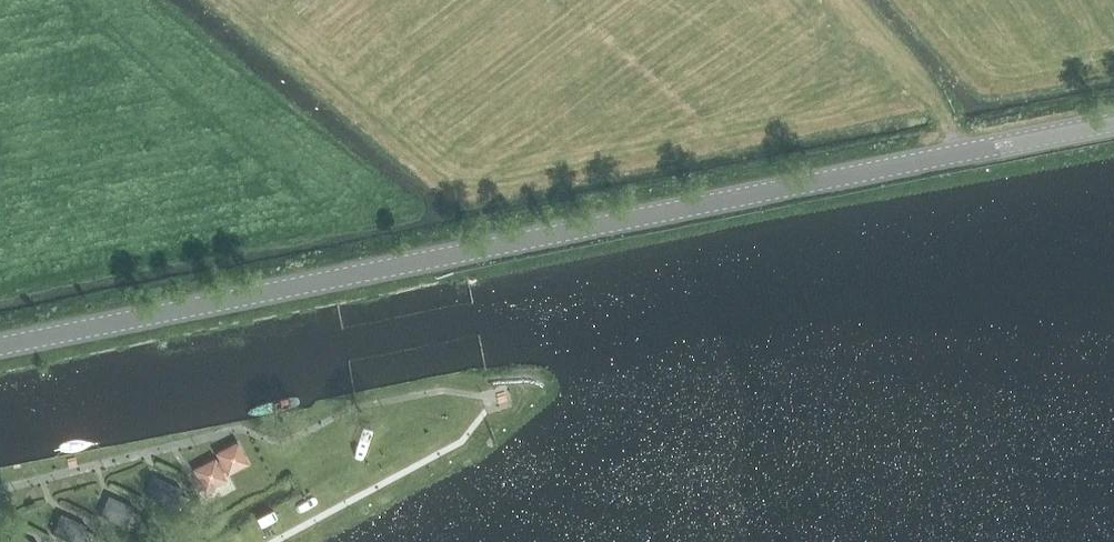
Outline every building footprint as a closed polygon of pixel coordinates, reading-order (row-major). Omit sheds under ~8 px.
[(216,454),(220,461),(215,464),(214,462),(194,472),(204,491),(224,481),(221,475),(226,472),(227,474),(246,463),(236,444),(216,454)] [(146,497),(171,509),(180,490),(155,478),(146,497)] [(133,508),(108,496),(99,516),(124,528),(133,508)] [(69,541),(78,541),(85,526),(60,514),(51,534),(69,541)] [(180,523),(184,531),(197,525),(193,517),(180,523)] [(12,532),(8,541),(33,541),(12,532)]
